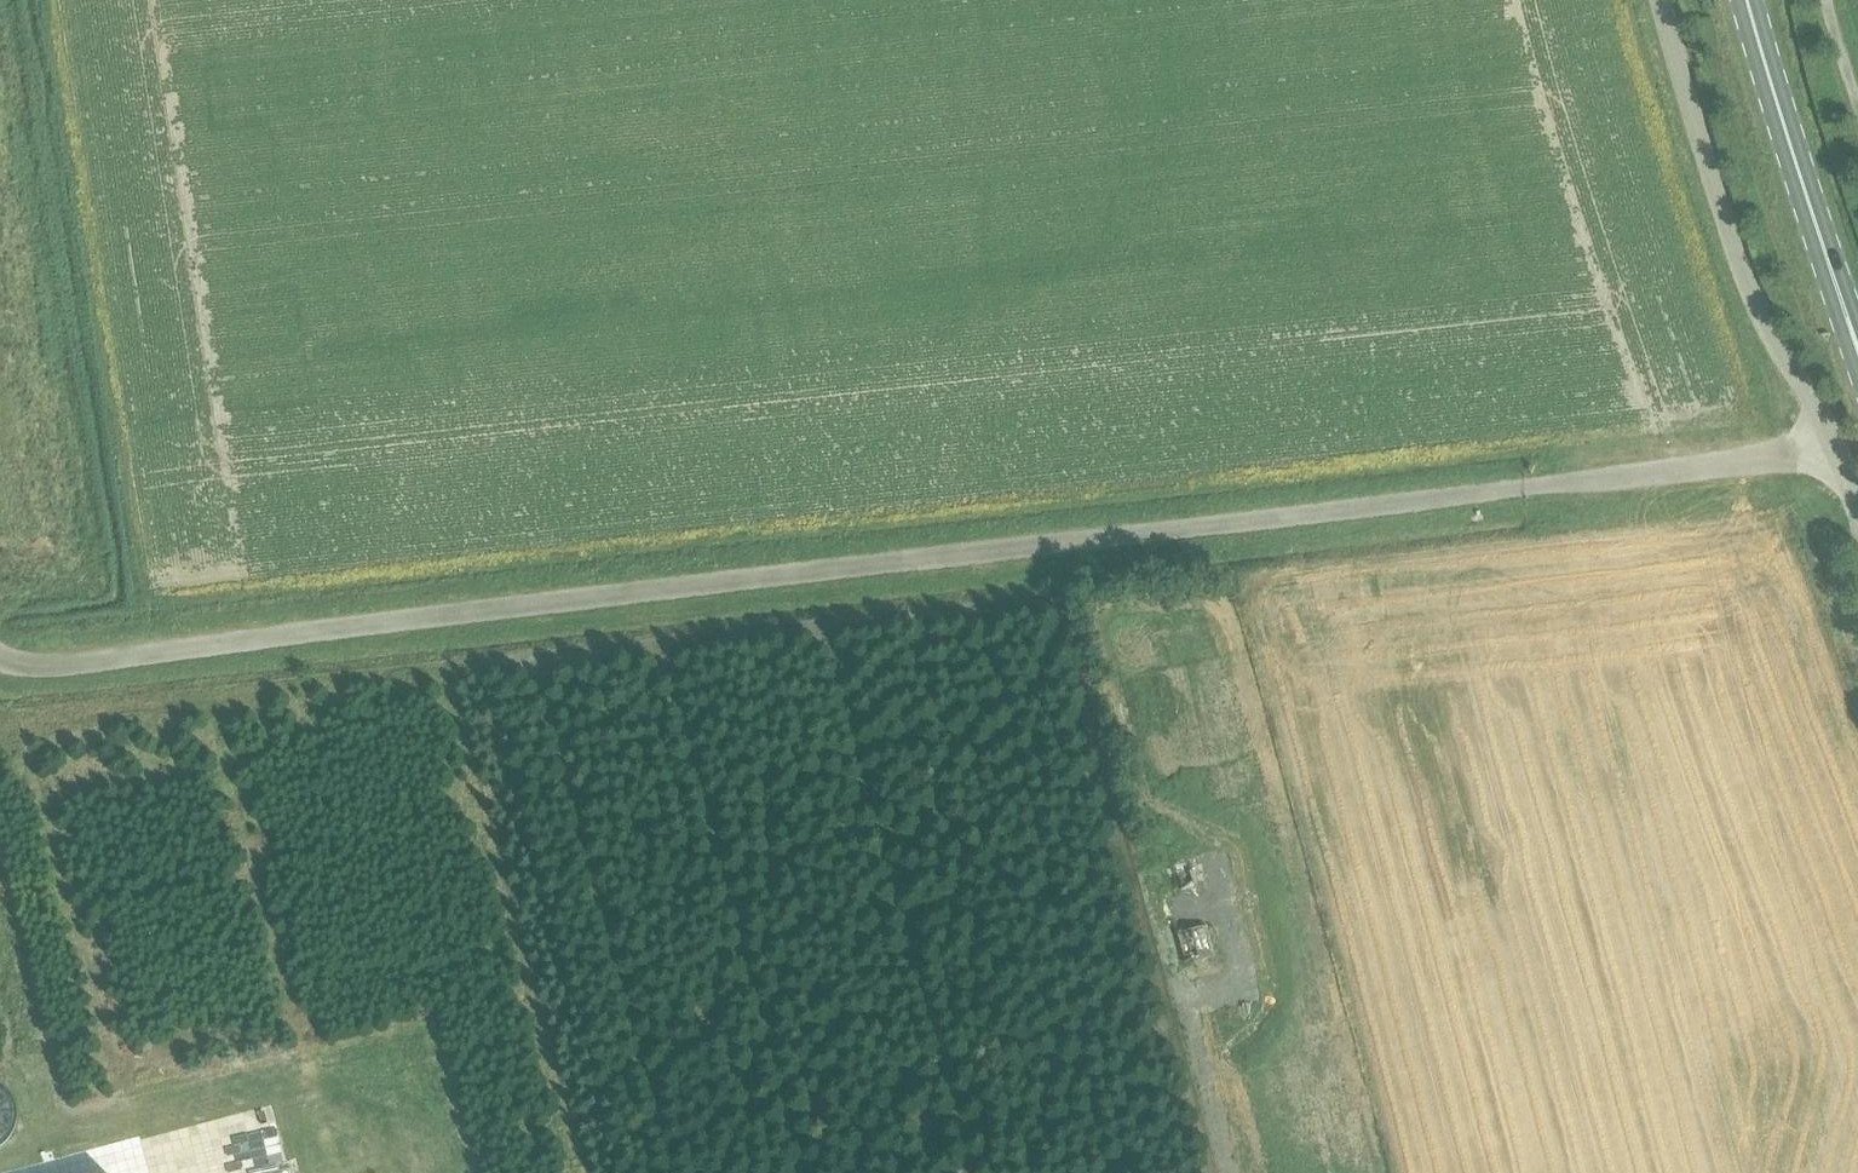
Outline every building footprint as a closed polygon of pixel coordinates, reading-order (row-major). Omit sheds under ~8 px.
[(1205,927),(1172,935),(1173,938),(1179,963),(1212,955),(1205,927)]
